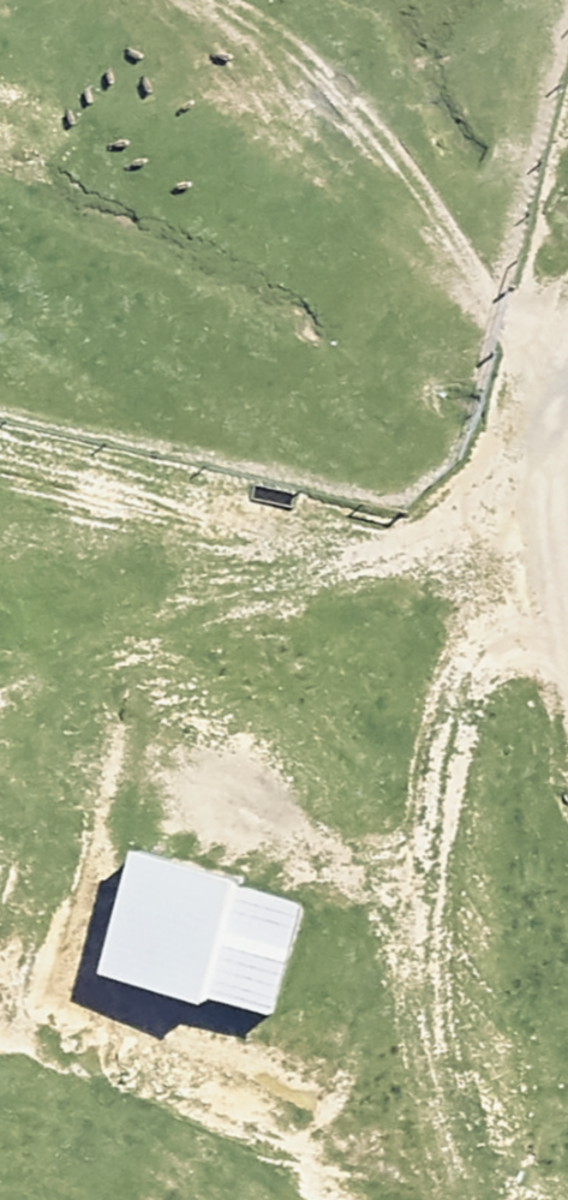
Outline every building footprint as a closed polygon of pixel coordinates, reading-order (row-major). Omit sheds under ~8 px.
[(139,848),(102,978),(214,1009),(217,1000),(280,1018),(312,904),(258,889),(262,883),(139,848)]
